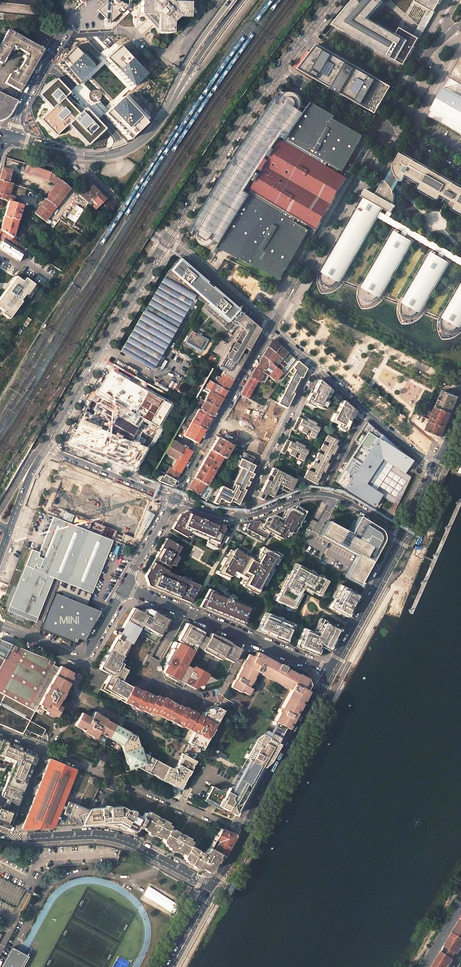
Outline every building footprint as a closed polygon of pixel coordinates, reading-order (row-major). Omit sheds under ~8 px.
[(109,0),(108,0),(98,9),(101,12),(111,22),(121,12),(128,6),(123,0),(114,0),(111,3),(109,0)] [(142,2),(140,2),(140,7),(141,7),(141,9),(139,9),(139,13),(143,13),(143,15),(147,15),(146,16),(146,17),(147,18),(148,18),(149,18),(154,23),(154,24),(153,25),(154,25),(154,26),(155,26),(156,26),(157,26),(156,27),(156,29),(157,29),(157,30),(159,30),(158,34),(163,34),(163,33),(164,33),(164,34),(170,34),(171,24),(178,17),(188,18),(189,3),(172,3),(171,3),(170,2),(171,2),(171,0),(142,0),(142,1),(142,2)] [(385,0),(355,0),(334,24),(402,63),(417,37),(414,35),(401,28),(396,35),(369,19),(385,0)] [(416,1),(429,9),(432,11),(438,0),(416,0),(416,1)] [(442,0),(438,0),(432,11),(435,12),(442,0)] [(420,38),(435,12),(432,11),(429,9),(414,35),(417,37),(420,38)] [(53,15),(60,22),(60,21),(61,21),(61,20),(62,20),(63,20),(64,20),(56,12),(53,15)] [(45,25),(46,17),(0,13),(0,20),(45,25)] [(1,63),(12,45),(13,45),(13,46),(13,47),(16,49),(16,48),(17,48),(28,54),(27,55),(26,55),(24,58),(25,59),(18,72),(17,71),(17,72),(15,75),(15,76),(15,77),(10,74),(5,83),(19,91),(42,50),(8,31),(0,45),(0,63),(1,63)] [(41,37),(36,45),(43,49),(48,40),(41,37)] [(404,65),(420,38),(417,37),(402,63),(404,65)] [(146,72),(119,44),(104,58),(131,86),(146,72)] [(376,113),(389,88),(315,45),(296,70),(376,113)] [(78,87),(95,71),(74,48),(57,63),(78,87)] [(458,63),(450,77),(460,84),(460,64),(458,63)] [(38,93),(50,107),(38,118),(55,136),(67,126),(87,148),(106,131),(82,105),(75,111),(61,96),(66,92),(54,79),(38,93)] [(460,126),(460,97),(445,88),(433,110),(460,126)] [(317,230),(347,178),(342,175),(348,163),(364,136),(348,126),(334,119),(336,116),(313,103),(306,113),(301,110),(302,109),(302,107),(303,103),(302,100),(302,98),(300,96),(297,94),(295,93),(293,92),(291,92),(287,92),(283,90),(257,127),(232,165),(210,200),(191,233),(195,235),(195,237),(196,239),(197,241),(197,242),(199,244),(201,245),(202,246),(204,246),(206,247),(208,246),(210,246),(212,245),(214,244),(216,241),(221,244),(219,247),(242,259),(239,264),(260,275),(260,274),(279,283),(286,269),(287,270),(305,238),(312,226),(317,230)] [(0,121),(1,121),(3,120),(4,119),(5,119),(7,116),(9,114),(16,101),(14,100),(10,98),(6,96),(0,93),(0,121)] [(128,140),(146,122),(121,96),(102,115),(128,140)] [(349,124),(336,116),(334,119),(348,126),(349,124)] [(398,184),(401,178),(410,183),(446,204),(447,204),(458,185),(402,154),(397,162),(396,162),(387,177),(385,180),(384,180),(380,187),(392,193),(398,184)] [(347,178),(354,166),(348,163),(342,175),(347,178)] [(27,164),(24,171),(48,179),(50,172),(27,164)] [(2,168),(0,176),(0,181),(12,184),(15,174),(11,172),(10,170),(2,168)] [(56,177),(50,172),(48,179),(57,186),(61,181),(56,177)] [(0,181),(0,199),(6,201),(7,199),(13,201),(14,197),(8,195),(10,190),(12,184),(0,181)] [(70,189),(61,181),(57,186),(46,199),(55,207),(70,189)] [(98,192),(88,182),(78,195),(82,198),(88,203),(91,199),(98,192)] [(12,184),(10,190),(24,195),(26,188),(12,184)] [(460,212),(460,187),(458,185),(447,204),(460,212)] [(380,212),(382,207),(389,211),(391,207),(392,204),(392,198),(392,193),(380,187),(376,194),(366,188),(362,196),(364,197),(323,270),(322,273),(321,277),(321,280),(321,281),(322,284),(324,287),(325,289),(327,289),(329,289),(331,288),(333,287),(335,286),(338,283),(340,281),(380,212)] [(105,200),(98,192),(91,199),(96,204),(93,207),(93,208),(95,209),(105,200)] [(42,204),(40,206),(50,214),(55,207),(46,199),(42,204)] [(21,205),(8,201),(0,230),(12,238),(21,205)] [(45,221),(50,214),(40,206),(35,213),(45,221)] [(311,241),(317,230),(312,226),(305,238),(311,241)] [(23,253),(24,252),(26,248),(12,238),(0,230),(0,238),(1,238),(23,253)] [(404,237),(394,231),(361,288),(361,291),(360,293),(361,296),(361,298),(362,301),(364,304),(368,304),(372,304),(373,303),(377,301),(379,298),(412,241),(404,237)] [(1,238),(0,240),(0,249),(19,262),(23,253),(1,238)] [(440,258),(431,252),(401,305),(401,307),(401,310),(401,313),(402,315),(403,317),(405,320),(407,320),(409,320),(412,319),(416,317),(418,316),(419,314),(449,262),(440,258)] [(241,314),(236,309),(237,309),(212,286),(211,288),(206,283),(207,282),(186,264),(179,258),(168,271),(163,279),(194,297),(205,303),(202,309),(227,330),(234,322),(241,314)] [(4,312),(2,315),(9,320),(34,286),(25,280),(23,283),(16,278),(0,299),(0,310),(4,312)] [(121,350),(153,368),(194,297),(163,279),(121,350)] [(441,319),(441,320),(440,323),(441,327),(441,330),(442,331),(443,333),(444,335),(447,335),(449,334),(452,334),(456,332),(458,330),(460,327),(460,325),(460,285),(441,319)] [(248,351),(260,331),(260,330),(260,329),(260,328),(242,313),(241,314),(234,322),(242,328),(233,342),(248,351)] [(186,342),(201,351),(207,340),(192,331),(186,342)] [(280,362),(288,353),(274,340),(271,341),(263,356),(273,365),(277,359),(280,362)] [(248,351),(233,342),(231,347),(246,356),(248,351)] [(232,380),(242,363),(246,356),(231,347),(220,366),(224,369),(221,374),(222,374),(232,380)] [(284,373),(295,359),(288,353),(280,362),(276,367),(284,373)] [(268,376),(276,367),(273,365),(263,356),(256,368),(264,373),(268,376)] [(294,370),(277,403),(287,409),(306,368),(297,360),(291,367),(294,370)] [(284,373),(276,367),(268,376),(271,378),(272,378),(277,382),(284,373)] [(259,382),(264,373),(256,368),(251,377),(258,381),(259,382)] [(67,445),(90,455),(137,473),(149,448),(133,441),(145,419),(160,427),(173,405),(112,369),(98,393),(123,407),(110,430),(82,419),(67,445)] [(209,381),(215,385),(222,374),(221,374),(212,369),(206,380),(209,381)] [(222,374),(215,385),(226,391),(232,380),(222,374)] [(258,381),(251,377),(246,386),(253,390),(258,381)] [(315,405),(324,409),(328,402),(326,400),(329,393),(325,391),(327,387),(319,380),(314,390),(312,389),(306,400),(309,402),(308,404),(314,407),(315,405)] [(209,381),(205,388),(222,398),(226,391),(215,385),(209,381)] [(248,399),(253,390),(246,386),(241,395),(248,399)] [(196,397),(216,408),(222,398),(205,388),(202,387),(196,397)] [(270,387),(262,397),(267,399),(271,394),(274,390),(270,387)] [(444,390),(438,406),(453,413),(460,397),(444,390)] [(229,415),(245,424),(247,425),(251,427),(262,408),(263,406),(248,399),(241,395),(229,415)] [(202,407),(200,410),(211,417),(216,408),(196,397),(193,402),(202,407)] [(351,408),(342,401),(336,414),(334,413),(330,421),(338,424),(337,427),(345,431),(350,421),(353,414),(349,412),(351,408)] [(277,403),(271,414),(281,419),(287,409),(277,403)] [(438,406),(432,420),(428,430),(430,431),(443,437),(453,413),(438,406)] [(194,416),(191,422),(204,430),(211,417),(200,410),(198,409),(194,416)] [(194,416),(187,413),(184,418),(191,422),(194,416)] [(243,428),(245,424),(229,415),(225,422),(234,426),(236,424),(243,428)] [(298,417),(292,429),(295,431),(296,429),(314,438),(319,427),(315,425),(316,423),(307,419),(306,421),(298,417)] [(268,421),(257,444),(266,449),(277,427),(272,424),(268,421)] [(186,430),(183,435),(186,437),(196,443),(204,430),(191,422),(188,427),(186,430)] [(378,432),(366,422),(354,440),(369,449),(352,476),(342,470),(334,482),(361,499),(373,506),(380,495),(376,492),(393,465),(404,472),(411,461),(405,456),(378,432)] [(228,432),(222,428),(220,431),(234,439),(235,438),(242,441),(244,438),(247,433),(244,432),(240,430),(237,434),(229,430),(228,432)] [(240,444),(242,441),(235,438),(234,439),(220,431),(217,437),(231,446),(237,449),(240,444)] [(307,470),(303,477),(316,484),(322,471),(324,472),(328,464),(326,463),(331,454),(333,455),(337,446),(335,445),(337,440),(327,435),(309,470),(307,470)] [(230,461),(237,449),(231,446),(217,437),(209,450),(222,457),(224,458),(226,459),(230,461)] [(250,445),(252,442),(251,442),(244,438),(242,441),(240,444),(246,447),(248,449),(250,445)] [(286,439),(280,452),(284,454),(285,452),(303,461),(308,450),(303,448),(304,446),(296,442),(295,444),(286,439)] [(176,459),(171,468),(179,473),(191,452),(172,440),(165,453),(176,459)] [(258,454),(262,456),(266,449),(257,444),(252,442),(250,445),(260,450),(258,454)] [(216,467),(222,457),(209,450),(201,464),(214,471),(216,467)] [(230,499),(239,503),(253,474),(251,473),(254,466),(251,464),(254,458),(244,452),(237,466),(241,468),(233,484),(234,484),(231,491),(221,486),(215,496),(220,498),(229,503),(230,501),(230,499)] [(216,467),(224,471),(230,461),(226,459),(224,458),(222,457),(216,467)] [(206,485),(214,471),(201,464),(193,478),(205,485),(206,485)] [(170,467),(165,475),(175,480),(179,473),(171,468),(170,467)] [(96,479),(67,468),(51,506),(135,538),(149,501),(111,486),(105,500),(91,494),(96,479)] [(295,480),(272,468),(258,496),(263,499),(264,499),(267,500),(268,500),(279,495),(286,492),(288,489),(290,490),(295,480)] [(173,485),(175,480),(165,475),(165,474),(163,478),(161,477),(161,478),(159,481),(159,482),(171,486),(172,485),(172,484),(173,485)] [(199,495),(205,485),(193,478),(187,489),(194,492),(199,495)] [(199,495),(206,499),(213,489),(206,485),(205,485),(199,495)] [(319,501),(306,502),(307,509),(312,512),(319,501)] [(291,531),(295,533),(298,526),(300,527),(304,520),(302,519),(306,511),(303,509),(304,507),(299,504),(296,505),(258,521),(244,523),(241,529),(247,532),(248,530),(258,535),(256,537),(263,541),(267,534),(280,541),(283,535),(288,537),(291,531)] [(213,546),(214,547),(219,549),(223,542),(225,543),(229,535),(222,530),(224,526),(186,510),(179,514),(171,528),(191,540),(195,533),(200,535),(199,537),(207,541),(205,545),(212,549),(213,546)] [(88,531),(67,522),(60,520),(53,517),(39,552),(32,550),(26,566),(21,580),(10,607),(24,613),(36,617),(53,577),(60,580),(92,593),(113,541),(88,531)] [(327,521),(319,535),(356,555),(344,577),(358,585),(381,543),(366,535),(369,531),(351,521),(345,531),(327,521)] [(150,565),(144,576),(147,585),(189,602),(199,585),(191,582),(193,578),(186,575),(185,579),(178,576),(178,575),(172,571),(171,572),(167,570),(168,569),(170,570),(173,565),(176,567),(181,558),(176,555),(181,547),(175,543),(177,540),(170,536),(169,540),(166,538),(150,565)] [(217,573),(221,574),(220,578),(228,581),(229,579),(232,574),(241,578),(238,584),(248,589),(246,593),(253,596),(254,592),(257,593),(262,584),(267,587),(271,580),(268,578),(270,575),(273,576),(276,570),(272,567),(275,561),(277,562),(282,552),(274,548),(272,552),(262,547),(261,549),(258,547),(255,554),(257,555),(255,561),(243,555),(245,551),(236,546),(234,551),(230,549),(227,555),(225,553),(218,566),(221,567),(217,573)] [(292,608),(303,587),(319,596),(327,581),(297,565),(294,572),(291,570),(275,601),(292,608)] [(87,606),(92,593),(60,580),(55,593),(87,606)] [(348,617),(360,596),(341,586),(330,607),(348,617)] [(199,607),(244,625),(253,607),(210,588),(199,607)] [(40,629),(75,643),(77,639),(83,641),(101,611),(87,606),(55,593),(40,629)] [(124,656),(139,628),(142,623),(145,625),(145,626),(160,635),(167,622),(152,613),(151,615),(148,613),(147,615),(133,608),(123,626),(125,628),(122,633),(116,630),(114,630),(114,631),(114,633),(114,634),(118,636),(110,649),(124,656)] [(288,640),(294,624),(282,619),(282,620),(278,619),(279,618),(266,612),(256,630),(285,642),(286,640),(288,640)] [(329,651),(341,630),(323,620),(315,634),(313,633),(313,632),(304,628),(297,644),(299,645),(298,648),(317,656),(321,648),(320,648),(320,647),(329,651)] [(185,664),(196,646),(220,659),(222,657),(233,663),(240,649),(211,633),(208,638),(202,635),(203,633),(186,623),(177,640),(185,644),(184,646),(178,643),(174,650),(172,649),(166,660),(168,661),(163,671),(162,671),(166,674),(166,675),(176,681),(177,679),(177,680),(184,683),(185,684),(194,689),(196,686),(208,682),(211,677),(203,673),(204,672),(196,667),(195,668),(192,667),(192,668),(185,664)] [(10,650),(12,645),(0,639),(0,669),(10,650)] [(11,651),(10,650),(0,669),(0,692),(35,711),(54,675),(55,675),(59,668),(53,666),(55,662),(20,648),(18,651),(17,650),(18,648),(14,645),(11,651)] [(124,656),(110,649),(100,667),(108,672),(109,669),(113,671),(111,674),(106,684),(105,683),(104,683),(101,688),(102,688),(124,700),(124,699),(131,686),(125,683),(124,684),(121,682),(121,681),(129,667),(120,662),(124,656)] [(261,674),(286,688),(286,687),(290,689),(280,708),(279,708),(278,709),(278,711),(278,712),(273,721),(285,727),(287,729),(308,691),(306,690),(309,684),(308,683),(307,679),(306,679),(307,679),(297,673),(296,675),(284,668),(285,667),(279,663),(278,665),(256,653),(254,657),(248,654),(245,660),(244,660),(241,666),(241,667),(236,676),(237,676),(235,679),(234,679),(230,687),(240,692),(240,691),(247,695),(251,688),(248,687),(250,683),(254,677),(253,677),(256,671),(261,673),(261,674)] [(59,668),(71,675),(72,674),(72,672),(63,667),(62,667),(61,666),(60,666),(59,668)] [(56,704),(70,676),(71,675),(59,668),(55,675),(54,675),(35,711),(42,715),(44,710),(47,712),(53,715),(56,717),(60,709),(61,707),(58,705),(56,704)] [(56,704),(58,705),(61,699),(62,699),(65,693),(65,692),(73,677),(70,676),(56,704)] [(166,700),(163,698),(162,699),(156,695),(154,697),(142,690),(141,691),(131,686),(124,699),(128,701),(127,702),(136,707),(139,706),(144,709),(146,708),(156,714),(158,713),(161,715),(163,715),(163,714),(168,717),(168,718),(168,719),(178,724),(180,724),(184,726),(187,725),(189,727),(196,714),(182,707),(169,701),(168,703),(165,701),(166,700)] [(23,734),(25,728),(29,721),(35,711),(0,692),(0,724),(23,734)] [(203,712),(201,717),(193,731),(187,742),(191,744),(192,743),(198,746),(198,748),(202,750),(224,711),(217,707),(216,709),(213,710),(212,709),(211,708),(210,709),(209,709),(208,711),(203,712)] [(83,732),(92,736),(96,738),(99,733),(102,735),(103,733),(109,736),(109,735),(115,725),(106,720),(106,719),(97,714),(94,712),(91,718),(81,713),(78,719),(74,725),(78,727),(79,725),(85,728),(84,730),(83,732)] [(196,714),(188,728),(193,731),(201,717),(196,714)] [(29,721),(25,728),(42,737),(42,735),(45,731),(46,729),(29,721)] [(247,758),(231,785),(232,787),(225,790),(224,793),(218,789),(211,786),(203,801),(209,804),(215,794),(221,798),(216,807),(220,810),(221,808),(235,815),(232,804),(237,803),(239,811),(255,781),(253,780),(260,766),(263,768),(269,762),(279,744),(277,742),(285,727),(273,721),(271,724),(272,725),(269,732),(265,730),(255,737),(244,756),(247,758)] [(121,745),(128,768),(135,766),(147,773),(148,772),(155,759),(140,752),(136,735),(122,727),(115,724),(115,725),(109,735),(118,740),(120,741),(121,745)] [(118,740),(109,735),(109,736),(108,738),(117,743),(121,745),(120,741),(118,740)] [(0,738),(0,795),(17,805),(38,754),(0,738)] [(105,763),(111,753),(104,749),(98,760),(105,763)] [(171,768),(167,766),(165,765),(155,759),(148,772),(147,773),(151,775),(151,774),(157,777),(156,778),(165,783),(166,782),(173,786),(175,782),(179,781),(183,784),(187,776),(188,776),(193,767),(192,766),(193,764),(194,765),(196,761),(182,753),(180,757),(181,757),(175,767),(171,768)] [(49,758),(21,829),(53,827),(57,818),(57,816),(67,792),(76,769),(49,758)] [(173,787),(179,790),(183,784),(179,781),(175,782),(173,786),(173,787)] [(216,807),(221,798),(215,794),(209,804),(216,807)] [(66,806),(62,805),(59,812),(62,814),(71,817),(71,818),(74,819),(74,821),(77,822),(76,823),(77,823),(80,825),(84,818),(88,809),(68,801),(66,806)] [(3,826),(8,828),(15,811),(0,805),(0,825),(3,826)] [(89,809),(84,818),(89,821),(86,825),(117,823),(119,823),(133,831),(138,827),(140,828),(142,826),(148,814),(145,812),(142,818),(134,813),(134,812),(134,811),(132,810),(130,810),(130,811),(122,806),(109,807),(109,806),(108,805),(106,805),(105,807),(92,808),(91,810),(89,809)] [(149,812),(148,814),(142,826),(149,831),(148,832),(155,836),(156,835),(164,839),(169,829),(171,826),(168,824),(169,822),(161,818),(159,820),(158,819),(159,818),(157,817),(157,816),(149,812)] [(218,841),(213,850),(220,853),(224,856),(235,836),(235,834),(220,828),(214,840),(215,841),(216,840),(218,841)] [(172,831),(169,829),(164,839),(163,841),(164,843),(170,846),(169,848),(176,852),(177,850),(184,854),(190,845),(192,842),(189,840),(190,838),(181,834),(180,836),(179,835),(179,834),(178,833),(178,832),(173,829),(172,831)] [(196,849),(190,845),(184,854),(183,857),(184,859),(190,863),(190,864),(198,868),(201,868),(206,871),(211,870),(220,853),(213,850),(210,848),(208,847),(206,851),(205,851),(205,852),(203,851),(202,853),(197,850),(198,850),(196,849)] [(460,951),(460,939),(454,935),(435,966),(449,966),(460,951)] [(1,966),(22,966),(28,955),(12,946),(1,966)]
